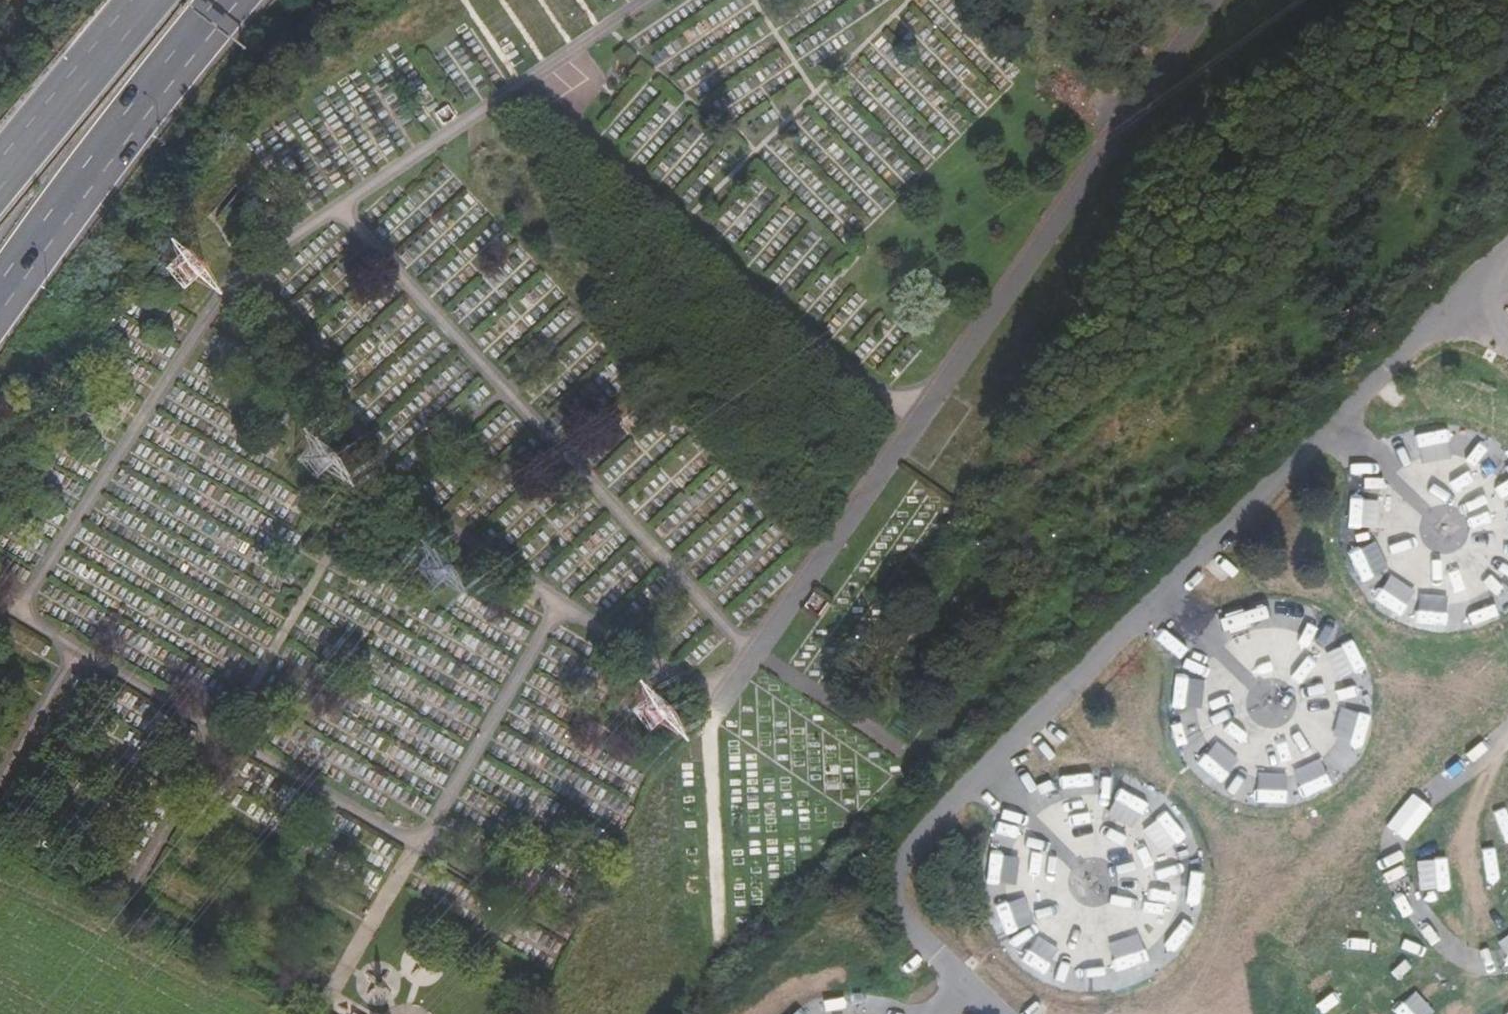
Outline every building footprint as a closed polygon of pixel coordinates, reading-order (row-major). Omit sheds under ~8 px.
[(1456,532),(1442,519),(1434,527),(1447,541),(1456,532)] [(1275,688),(1270,694),(1282,705),(1287,700),(1275,688)] [(1270,694),(1269,693),(1261,701),(1274,715),(1283,706),(1282,705),(1270,694)] [(1090,859),(1084,864),(1094,875),(1100,870),(1090,859)] [(1084,864),(1083,864),(1076,872),(1087,883),(1095,876),(1094,875),(1084,864)] [(1087,883),(1076,872),(1069,878),(1080,889),(1087,883)] [(1106,875),(1101,881),(1112,893),(1118,887),(1106,875)] [(1101,881),(1100,880),(1091,888),(1105,902),(1113,893),(1112,893),(1101,881)]
